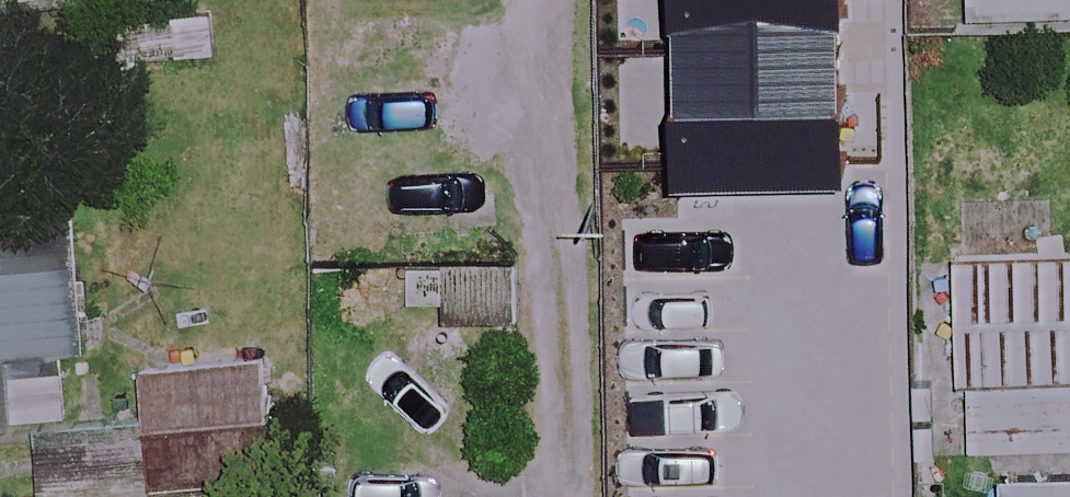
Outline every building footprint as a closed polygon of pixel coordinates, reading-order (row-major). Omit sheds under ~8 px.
[(635,165),(736,164),(735,90),(820,88),(819,0),(633,0),(635,165)] [(965,10),(1069,14),(1069,0),(966,0),(965,10)] [(74,191),(0,197),(0,419),(93,411),(74,191)] [(514,319),(514,198),(442,198),(442,319),(514,319)] [(959,258),(963,447),(1069,444),(1069,255),(959,258)] [(650,274),(646,496),(820,496),(824,277),(650,274)] [(278,474),(267,356),(145,368),(156,485),(278,474)] [(1007,467),(1006,496),(1069,496),(1069,469),(1007,467)]
